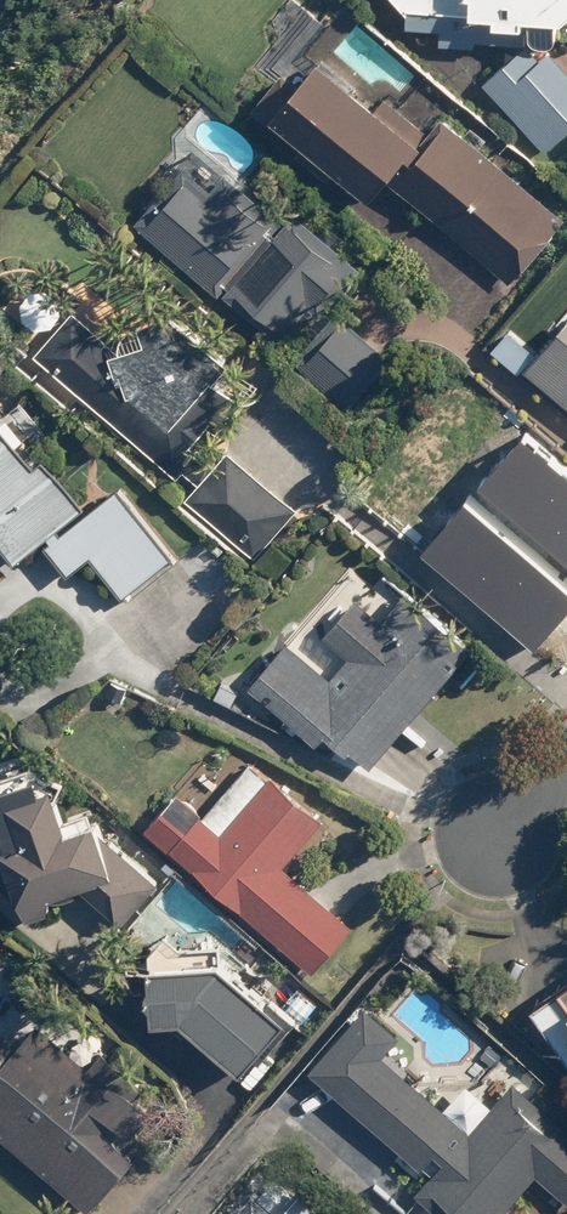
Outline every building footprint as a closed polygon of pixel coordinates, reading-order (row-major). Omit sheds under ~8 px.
[(408,8),(408,28),(441,29),(440,45),(475,47),(475,40),(558,44),(559,20),(566,21),(566,0),(400,0),(408,8)] [(485,83),(549,150),(566,133),(566,67),(551,50),(541,60),(526,44),(485,83)] [(283,73),(256,108),(372,198),(386,181),(514,280),(566,214),(449,122),(429,147),(316,59),(296,84),(283,73)] [(178,167),(133,221),(279,342),(306,309),(322,322),(364,272),(298,217),(289,228),(224,174),(209,192),(178,167)] [(174,472),(239,396),(216,376),(229,361),(163,305),(122,352),(73,310),(36,353),(174,472)] [(388,351),(341,313),(299,366),(346,404),(388,351)] [(525,369),(566,407),(566,322),(525,369)] [(15,567),(87,512),(46,458),(36,466),(0,420),(0,547),(15,567)] [(520,429),(481,477),(566,547),(566,467),(520,429)] [(230,450),(187,498),(256,561),(299,513),(230,450)] [(174,558),(118,489),(47,548),(69,575),(91,556),(126,598),(174,558)] [(566,613),(566,569),(471,490),(431,538),(549,634),(566,613)] [(332,679),(288,642),(250,687),(322,747),(331,737),(371,771),(470,653),(402,596),(384,617),(356,594),(324,633),(351,656),(332,679)] [(0,773),(0,832),(25,917),(51,909),(47,895),(79,885),(123,923),(158,883),(100,832),(91,809),(64,817),(53,783),(37,789),(29,763),(0,773)] [(170,790),(139,828),(312,971),(353,921),(285,865),(323,820),(270,776),(223,833),(170,790)] [(235,1069),(284,1016),(218,960),(153,967),(148,1015),(180,1018),(235,1069)] [(532,1001),(566,1053),(566,992),(565,993),(557,983),(532,1001)] [(308,1070),(432,1177),(416,1196),(438,1213),(512,1213),(505,1208),(537,1172),(566,1198),(566,1121),(515,1076),(468,1130),(383,1056),(400,1037),(362,1004),(308,1070)] [(89,1212),(135,1158),(120,1145),(158,1101),(101,1052),(89,1065),(37,1021),(15,1046),(0,1033),(0,1136),(89,1212)] [(248,1205),(240,1213),(258,1213),(248,1205)]
